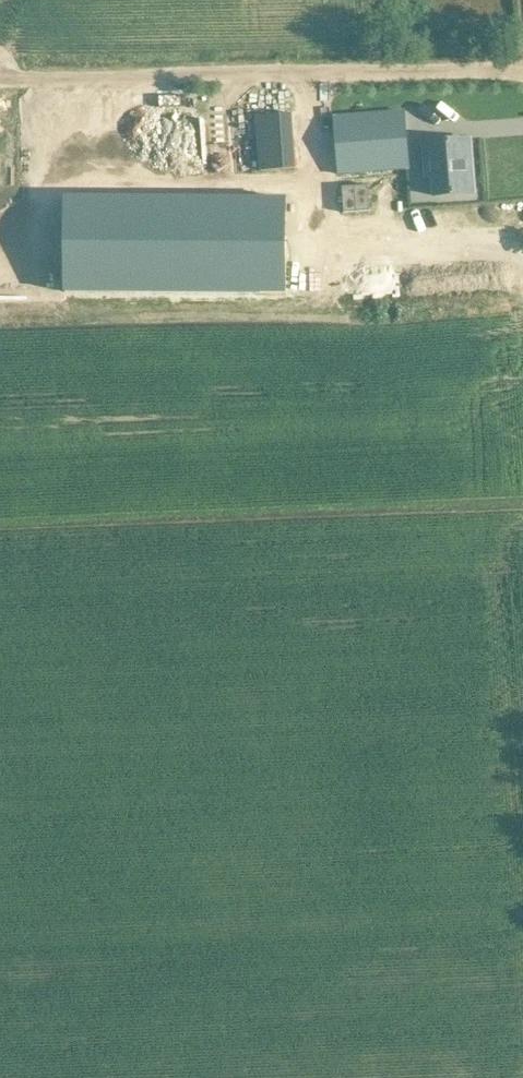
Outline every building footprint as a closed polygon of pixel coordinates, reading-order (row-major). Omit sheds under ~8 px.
[(404,112),(335,117),(337,154),(339,174),(409,169),(408,154),(404,112)] [(291,113),(256,116),(258,138),(260,171),(295,168),(293,135),(291,113)] [(469,139),(424,142),(427,179),(434,178),(435,196),(473,193),(469,139)] [(284,199),(64,198),(64,293),(284,293),(284,199)]
